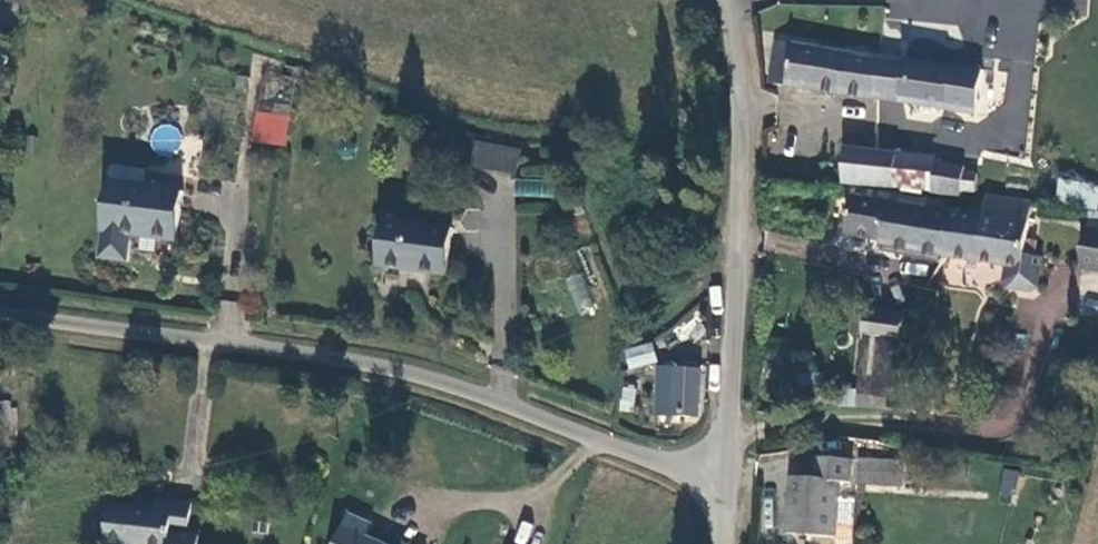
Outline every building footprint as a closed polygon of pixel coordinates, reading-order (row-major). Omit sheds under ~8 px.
[(965,62),(777,41),(774,41),(770,83),(977,107),(980,64),(965,62)] [(255,110),(251,144),(285,147),(290,114),(255,110)] [(847,169),(896,173),(898,142),(850,137),(847,169)] [(936,145),(898,142),(896,173),(933,176),(936,145)] [(467,167),(513,172),(514,150),(470,144),(467,167)] [(960,147),(936,145),(933,176),(964,179),(964,174),(975,175),(977,153),(966,152),(960,147)] [(761,151),(757,159),(757,172),(767,173),(772,171),(776,167),(777,159),(776,153),(768,150),(761,151)] [(515,195),(545,196),(545,181),(516,180),(515,195)] [(1055,201),(1096,206),(1097,193),(1097,185),(1057,180),(1055,201)] [(133,234),(170,239),(173,217),(177,191),(112,182),(102,258),(129,262),(133,234)] [(1032,246),(1039,191),(988,182),(985,199),(962,196),(955,250),(1015,258),(1013,274),(1017,280),(1040,283),(1046,279),(1050,249),(1032,246)] [(846,227),(886,233),(891,190),(852,186),(846,227)] [(885,242),(955,250),(962,196),(934,192),(934,196),(891,190),(886,233),(885,242)] [(446,227),(381,218),(374,265),(439,275),(446,227)] [(581,272),(565,277),(576,314),(593,309),(581,272)] [(871,324),(870,331),(906,333),(907,326),(871,324)] [(894,382),(906,333),(870,331),(866,380),(894,382)] [(648,344),(624,344),(625,361),(649,362),(648,344)] [(694,369),(654,367),(652,411),(692,412),(694,369)] [(618,408),(631,411),(636,387),(623,384),(618,408)] [(789,526),(837,530),(842,474),(853,475),(856,448),(821,445),(819,466),(795,463),(789,526)] [(862,476),(905,480),(908,456),(865,452),(862,476)] [(1012,499),(1018,471),(1003,468),(997,496),(1012,499)] [(110,505),(104,543),(198,543),(199,534),(187,532),(190,500),(163,498),(162,509),(110,505)] [(332,543),(383,543),(365,537),(371,522),(345,511),(332,543)]
